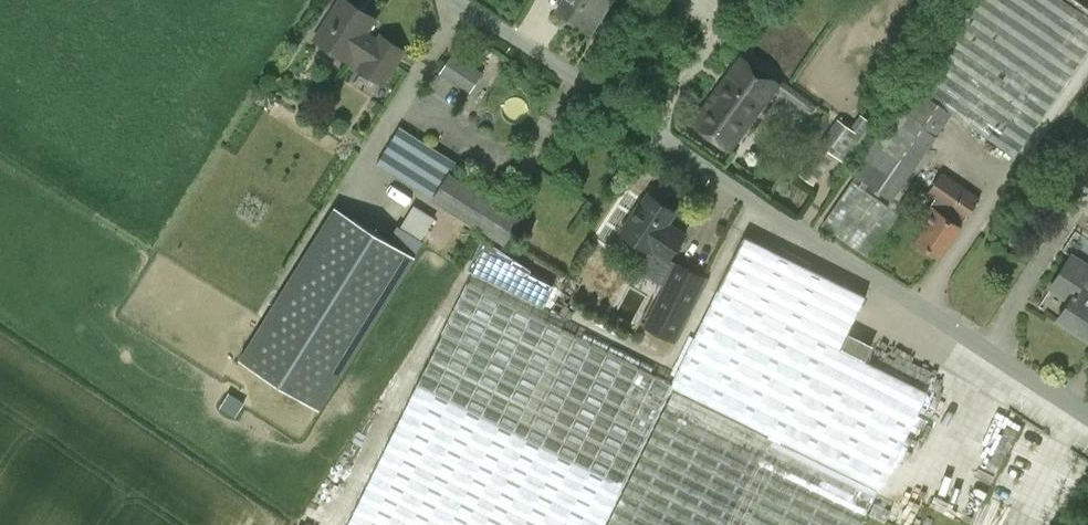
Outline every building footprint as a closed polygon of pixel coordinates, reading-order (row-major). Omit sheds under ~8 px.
[(381,34),(378,39),(367,32),(376,18),(349,0),(340,0),(315,38),(348,60),(353,53),(364,60),(359,67),(383,83),(405,50),(381,34)] [(605,0),(571,0),(580,5),(571,20),(592,33),(603,14),(598,11),(605,0)] [(916,86),(913,84),(851,171),(892,200),(952,113),(1014,156),(1087,49),(1087,16),(1065,0),(973,0),(916,86)] [(483,72),(453,53),(440,73),(470,93),(483,72)] [(730,149),(779,82),(741,55),(692,122),(730,149)] [(805,117),(814,104),(783,82),(773,95),(805,117)] [(838,119),(798,173),(814,184),(835,155),(849,165),(877,126),(861,113),(850,128),(838,119)] [(377,163),(505,244),(515,229),(522,234),(530,222),(451,172),(457,162),(401,126),(377,163)] [(939,256),(949,241),(979,196),(942,171),(928,192),(937,198),(932,205),(930,204),(919,220),(927,225),(916,240),(939,256)] [(869,257),(899,212),(852,179),(822,223),(869,257)] [(1059,179),(1051,190),(1063,197),(1070,186),(1059,179)] [(787,194),(787,182),(779,182),(779,194),(787,194)] [(633,214),(621,232),(650,251),(639,268),(666,286),(646,326),(674,340),(705,276),(677,263),(670,259),(686,235),(667,223),(676,210),(669,206),(668,203),(660,197),(657,198),(650,193),(635,215),(633,214)] [(1055,216),(1063,205),(1048,195),(1041,206),(1055,216)] [(415,256),(335,206),(239,359),(319,409),(415,256)] [(877,490),(779,442),(780,439),(877,488),(926,393),(839,349),(866,297),(746,236),(671,382),(673,383),(672,384),(769,433),(767,437),(673,391),(626,486),(607,524),(860,524),(877,490)] [(483,238),(469,268),(544,305),(553,286),(528,274),(531,270),(483,238)] [(1071,255),(1049,289),(1069,301),(1057,319),(1087,339),(1087,267),(1071,255)] [(349,524),(603,524),(672,384),(671,383),(671,382),(468,283),(349,524)]
